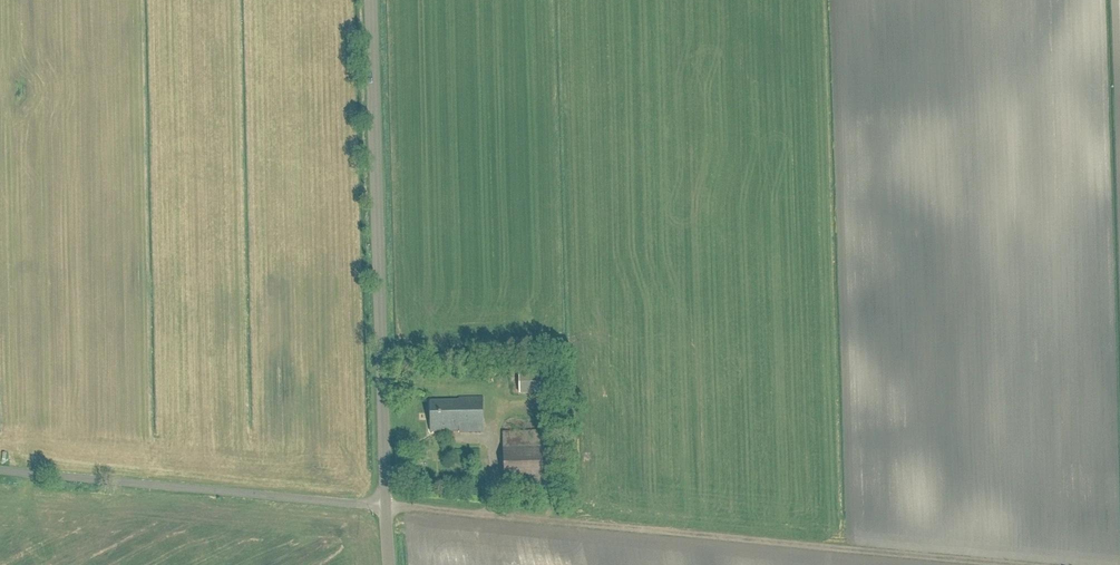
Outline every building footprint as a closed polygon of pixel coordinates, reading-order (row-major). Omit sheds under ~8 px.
[(556,370),(521,371),(522,394),(557,394),(556,370)] [(431,402),(431,432),(461,432),(461,434),(484,434),(484,398),(459,398),(459,402),(431,402)] [(544,432),(504,434),(506,486),(546,485),(544,432)]
